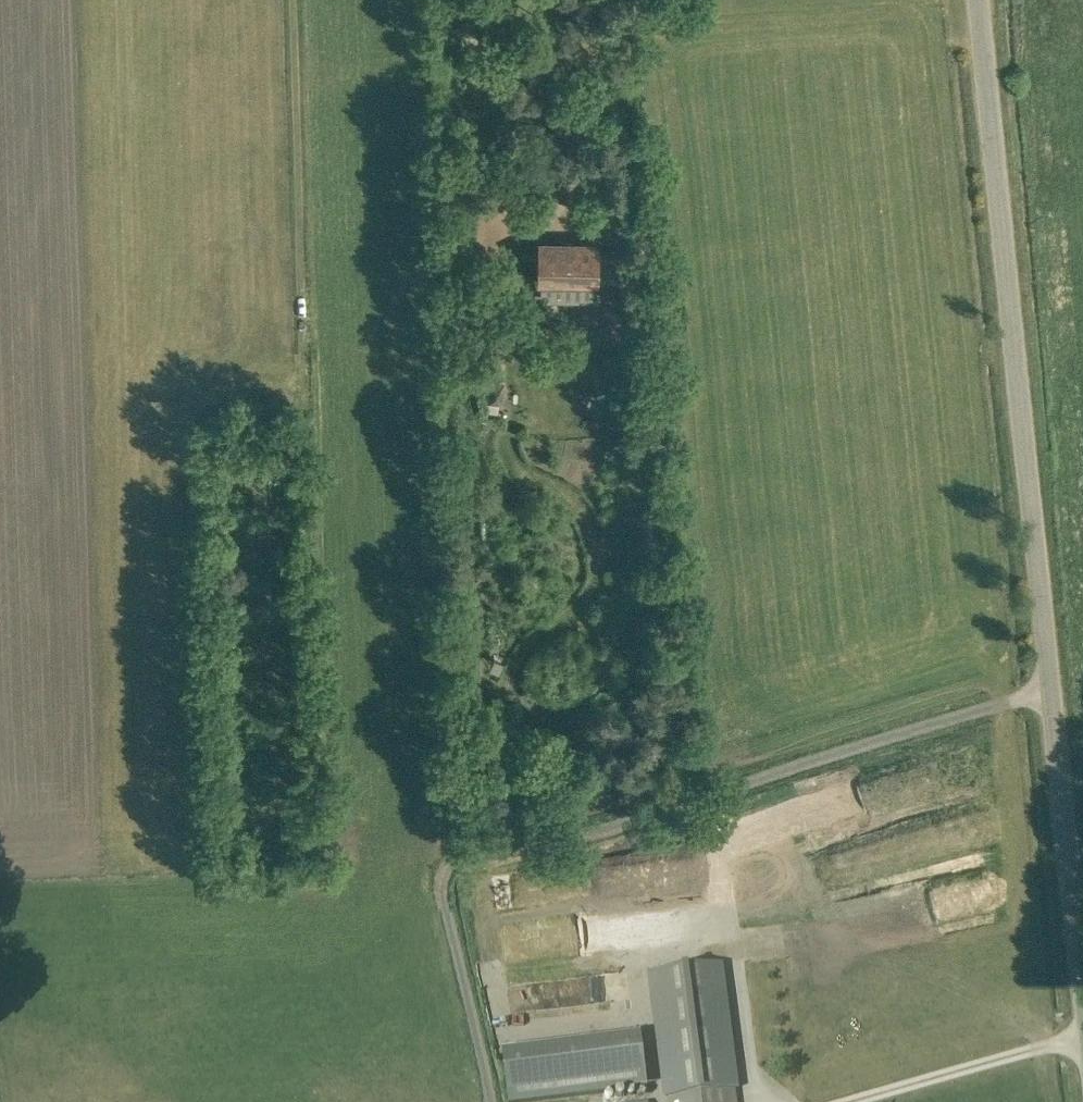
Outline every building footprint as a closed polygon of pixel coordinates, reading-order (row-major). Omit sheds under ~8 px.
[(595,298),(595,280),(595,246),(543,245),(542,298),(595,298)] [(652,975),(660,1041),(668,1101),(735,1101),(726,1033),(718,967),(652,975)] [(620,1055),(504,1069),(507,1101),(545,1101),(624,1092),(624,1091),(646,1089),(641,1053),(620,1055)]
